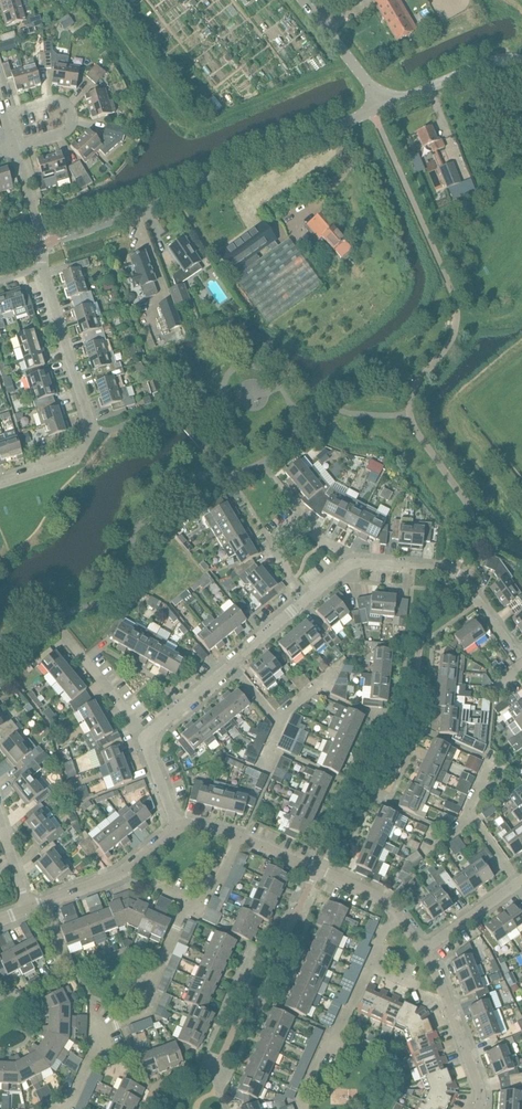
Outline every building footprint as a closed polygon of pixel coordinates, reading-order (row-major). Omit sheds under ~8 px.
[(0,3),(0,6),(3,15),(30,6),(28,0),(8,0),(0,3)] [(398,42),(414,33),(407,20),(409,19),(398,0),(373,0),(398,42)] [(31,25),(29,20),(33,18),(30,6),(3,15),(6,27),(24,21),(25,26),(31,25)] [(74,24),(68,16),(60,22),(66,30),(74,24)] [(20,37),(35,33),(33,26),(18,31),(20,37)] [(44,53),(45,69),(52,68),(51,53),(53,53),(52,41),(43,42),(44,53)] [(53,53),(51,53),(52,68),(54,68),(52,85),(64,87),(68,65),(69,57),(57,55),(53,51),(53,53)] [(29,66),(23,68),(29,89),(41,85),(33,59),(29,60),(29,65),(29,66)] [(8,62),(2,64),(6,79),(13,77),(17,93),(29,89),(23,68),(11,72),(8,62)] [(91,80),(101,69),(96,64),(86,76),(91,80)] [(68,65),(64,87),(76,88),(80,67),(68,65)] [(101,69),(91,80),(96,85),(106,73),(101,69)] [(88,108),(109,102),(105,90),(85,96),(88,108)] [(111,101),(109,102),(88,108),(92,120),(115,113),(116,110),(113,102),(111,101)] [(105,129),(120,133),(122,127),(107,123),(105,129)] [(431,126),(417,132),(423,147),(430,145),(433,152),(444,148),(441,140),(437,141),(431,126)] [(105,129),(104,135),(119,139),(120,133),(105,129)] [(89,130),(80,138),(94,154),(100,149),(102,153),(105,156),(120,142),(122,142),(124,134),(120,133),(119,139),(104,135),(100,139),(101,140),(100,142),(98,140),(89,130)] [(94,154),(80,138),(70,147),(85,163),(94,154)] [(415,151),(409,153),(413,165),(420,163),(415,151)] [(69,179),(67,173),(61,152),(49,156),(55,176),(57,183),(69,179)] [(42,175),(36,176),(40,191),(46,189),(44,180),(55,176),(49,156),(37,159),(42,175)] [(80,161),(74,164),(81,177),(84,181),(85,183),(86,186),(92,183),(87,174),(80,161)] [(460,183),(452,163),(440,168),(448,188),(460,183)] [(81,177),(74,164),(68,167),(76,181),(81,177)] [(0,170),(0,189),(1,192),(14,188),(13,186),(18,184),(17,179),(11,180),(8,168),(0,170)] [(43,208),(50,206),(48,199),(41,201),(43,208)] [(314,219),(307,225),(320,240),(322,237),(334,250),(345,241),(321,213),(314,219)] [(263,222),(218,255),(235,278),(260,259),(256,254),(269,245),(276,240),(263,222)] [(173,279),(176,286),(176,288),(170,290),(175,305),(189,300),(184,285),(183,285),(182,282),(202,269),(198,263),(201,262),(195,253),(197,251),(192,245),(190,246),(185,238),(169,249),(183,269),(175,274),(174,275),(174,276),(173,277),(173,278),(173,279)] [(322,285),(289,239),(260,259),(235,278),(268,324),(322,285)] [(146,298),(156,295),(157,293),(153,282),(155,281),(145,253),(130,258),(136,273),(130,276),(134,288),(141,286),(141,287),(142,287),(146,298)] [(65,283),(66,286),(83,281),(79,269),(90,266),(88,259),(68,266),(69,272),(59,275),(62,284),(65,283)] [(67,289),(64,290),(67,300),(72,298),(73,304),(79,302),(93,298),(91,292),(87,293),(83,281),(66,286),(67,289)] [(8,295),(15,315),(15,317),(27,313),(28,317),(35,315),(29,296),(23,298),(19,288),(10,290),(11,294),(8,295)] [(15,315),(8,295),(5,296),(4,292),(0,294),(0,320),(15,315)] [(75,310),(71,311),(74,320),(77,319),(78,322),(95,317),(101,315),(97,303),(95,304),(93,298),(79,302),(73,304),(75,310)] [(182,325),(172,300),(160,304),(169,330),(182,325)] [(240,308),(234,303),(229,309),(235,314),(240,308)] [(79,326),(76,327),(78,336),(83,334),(85,340),(90,338),(104,334),(102,328),(98,329),(95,317),(78,322),(79,326)] [(16,336),(20,348),(38,342),(36,336),(39,335),(37,329),(16,336)] [(86,346),(82,347),(85,357),(88,356),(89,359),(106,353),(102,342),(106,340),(104,334),(90,338),(85,340),(86,346)] [(39,348),(38,342),(20,348),(24,359),(44,353),(43,347),(39,348)] [(90,362),(87,363),(90,372),(94,371),(96,376),(122,368),(120,362),(116,364),(112,352),(106,353),(89,359),(90,362)] [(44,353),(24,359),(27,370),(27,371),(43,366),(45,365),(43,359),(46,358),(44,353)] [(27,370),(24,371),(26,378),(30,390),(50,383),(50,380),(53,379),(50,370),(45,371),(43,366),(27,371),(27,370)] [(98,382),(93,384),(96,393),(99,392),(100,395),(124,388),(120,376),(124,375),(122,368),(96,376),(98,382)] [(10,377),(3,379),(5,385),(11,383),(10,377)] [(50,383),(30,390),(35,408),(55,402),(53,396),(58,395),(55,385),(51,386),(50,383)] [(126,387),(124,388),(100,395),(101,398),(98,399),(101,408),(111,405),(113,411),(135,404),(133,398),(129,399),(126,387)] [(41,426),(45,425),(62,419),(61,416),(64,415),(61,406),(57,408),(55,402),(35,408),(41,426)] [(62,419),(45,425),(49,437),(45,438),(47,444),(66,438),(64,432),(69,431),(66,422),(63,423),(62,419)] [(27,433),(21,435),(23,441),(30,439),(27,433)] [(0,436),(0,464),(0,465),(6,464),(5,461),(11,459),(5,441),(3,435),(0,436)] [(18,460),(23,458),(17,438),(5,441),(11,459),(17,457),(18,460)] [(325,449),(323,451),(316,457),(319,461),(326,455),(328,453),(325,449)] [(326,455),(319,461),(322,464),(329,458),(326,455)] [(290,469),(285,473),(290,479),(286,482),(289,485),(313,466),(305,456),(294,465),(290,469)] [(371,472),(377,463),(370,459),(365,469),(371,472)] [(371,472),(379,476),(383,468),(384,466),(377,463),(371,472)] [(301,492),(320,475),(313,466),(289,485),(292,489),(296,485),(301,492)] [(301,500),(304,504),(312,511),(325,494),(330,488),(320,475),(301,492),(305,497),(301,500)] [(385,497),(389,489),(385,487),(380,495),(385,497)] [(325,494),(312,511),(320,517),(324,519),(326,515),(333,518),(346,495),(330,488),(325,494)] [(389,489),(385,497),(389,499),(393,491),(389,489)] [(341,528),(356,500),(346,494),(346,495),(333,518),(340,522),(337,526),(341,528)] [(208,506),(209,506),(212,512),(204,517),(206,521),(205,522),(208,527),(210,527),(210,528),(237,511),(235,508),(231,510),(227,504),(225,504),(221,498),(208,506)] [(363,513),(354,529),(361,533),(359,537),(362,539),(377,512),(377,511),(367,505),(363,513)] [(352,507),(341,528),(345,530),(347,526),(354,529),(363,513),(352,507)] [(237,511),(210,528),(217,538),(223,534),(239,524),(235,518),(239,515),(237,511)] [(377,512),(362,539),(366,541),(368,537),(376,541),(376,539),(379,541),(379,545),(386,545),(388,531),(381,531),(387,520),(386,517),(377,512)] [(398,548),(410,549),(412,527),(413,519),(401,518),(401,521),(394,520),(392,538),(399,539),(398,548)] [(423,542),(430,542),(432,524),(419,523),(419,527),(412,527),(410,549),(422,550),(423,542)] [(223,534),(217,538),(223,548),(249,532),(247,528),(243,531),(239,524),(223,534)] [(249,532),(223,548),(229,558),(235,555),(251,545),(247,538),(252,536),(249,532)] [(183,545),(187,542),(181,534),(177,537),(183,545)] [(183,545),(189,552),(193,549),(187,542),(183,545)] [(231,576),(231,577),(231,578),(231,579),(232,580),(232,581),(233,581),(239,577),(255,564),(252,559),(262,553),(260,549),(255,551),(251,545),(235,555),(241,565),(234,571),(233,572),(232,573),(232,574),(231,575),(231,576)] [(193,556),(199,563),(202,560),(196,553),(193,556)] [(494,574),(499,581),(490,588),(497,597),(514,585),(510,579),(513,577),(500,560),(494,557),(491,563),(487,561),(484,567),(495,572),(494,574)] [(208,568),(202,560),(199,563),(205,571),(208,568)] [(255,564),(239,577),(244,584),(248,585),(250,583),(254,589),(271,575),(263,565),(259,569),(258,570),(256,567),(257,566),(255,564)] [(198,581),(201,585),(204,589),(214,581),(208,573),(198,581)] [(263,607),(277,595),(273,590),(279,584),(271,575),(254,589),(251,592),(263,607)] [(198,581),(191,587),(194,591),(201,585),(198,581)] [(514,585),(497,597),(504,607),(518,598),(521,603),(521,584),(520,581),(514,585)] [(231,583),(226,587),(229,592),(236,586),(233,582),(231,583)] [(180,596),(183,600),(190,594),(187,590),(180,596)] [(326,605),(340,621),(349,613),(341,604),(346,600),(339,591),(331,597),(333,599),(326,605)] [(381,622),(382,616),(384,595),(372,594),(372,596),(356,595),(359,610),(361,624),(368,622),(368,621),(369,621),(369,620),(381,622)] [(394,617),(395,613),(396,596),(384,595),(382,616),(394,617)] [(180,596),(172,602),(175,606),(183,600),(180,596)] [(151,597),(149,601),(147,604),(155,609),(159,601),(151,597)] [(242,599),(237,603),(242,609),(247,605),(242,599)] [(230,600),(220,608),(225,614),(240,633),(243,630),(240,626),(246,621),(246,620),(235,606),(230,600)] [(162,608),(168,615),(172,612),(166,605),(162,608)] [(330,629),(340,621),(326,605),(317,613),(330,629)] [(361,624),(359,610),(352,611),(354,625),(361,624)] [(512,618),(519,628),(521,626),(521,611),(512,618)] [(172,612),(168,615),(174,623),(178,620),(172,612)] [(399,627),(405,628),(407,614),(400,613),(399,627)] [(240,633),(225,614),(216,622),(228,636),(234,631),(237,635),(240,633)] [(222,641),(228,636),(216,622),(211,616),(202,624),(222,648),(225,645),(222,641)] [(117,618),(107,636),(113,639),(112,640),(119,644),(117,649),(121,651),(132,630),(122,624),(123,621),(117,618)] [(469,626),(465,629),(475,643),(485,636),(484,634),(490,631),(482,619),(476,623),(475,621),(475,622),(473,620),(467,624),(469,626)] [(297,629),(310,645),(316,652),(325,644),(330,650),(336,646),(327,635),(322,639),(307,621),(297,629)] [(146,629),(136,624),(132,630),(121,651),(124,653),(127,649),(134,652),(146,629)] [(197,637),(209,652),(215,647),(218,650),(222,648),(202,624),(198,627),(202,633),(197,637)] [(178,628),(184,635),(188,632),(182,625),(178,628)] [(138,661),(141,663),(157,635),(146,629),(134,652),(140,656),(138,661)] [(310,645),(297,629),(288,637),(301,653),(310,645)] [(465,629),(454,637),(464,651),(475,643),(465,629)] [(327,635),(336,646),(341,642),(332,631),(327,635)] [(361,634),(354,636),(357,643),(363,640),(361,634)] [(157,635),(141,663),(145,665),(148,660),(154,664),(164,647),(167,641),(162,638),(157,635)] [(301,653),(288,637),(278,644),(292,661),(301,653)] [(374,662),(391,664),(392,651),(388,650),(388,644),(365,642),(364,646),(371,647),(375,649),(375,653),(372,652),(366,657),(365,661),(369,662),(374,662)] [(208,657),(198,645),(193,649),(202,661),(208,657)] [(440,657),(439,670),(456,671),(458,654),(448,646),(444,651),(443,657),(440,657)] [(174,653),(164,647),(154,664),(161,668),(159,672),(162,674),(174,653)] [(41,664),(49,673),(67,658),(65,655),(61,658),(56,652),(44,661),(40,656),(34,661),(39,666),(41,664)] [(185,659),(174,653),(162,674),(166,676),(168,672),(176,676),(185,659)] [(268,653),(259,661),(272,677),(282,669),(268,653)] [(323,672),(329,667),(320,656),(314,661),(323,672)] [(49,673),(56,683),(71,671),(66,665),(70,662),(67,658),(49,673)] [(276,682),(272,677),(259,661),(249,668),(267,690),(276,682)] [(498,676),(506,669),(502,662),(498,665),(496,661),(490,665),(498,676)] [(374,662),(372,675),(390,676),(391,664),(374,662)] [(477,665),(477,673),(486,674),(486,670),(477,665)] [(439,670),(438,682),(455,684),(459,684),(462,685),(463,672),(456,671),(439,670)] [(76,676),(71,671),(56,683),(64,692),(82,677),(80,673),(76,676)] [(305,687),(310,682),(301,672),(296,676),(305,687)] [(390,676),(372,675),(361,674),(361,678),(365,679),(364,687),(371,687),(388,689),(390,676)] [(486,675),(483,674),(482,686),(486,687),(492,687),(492,683),(486,675)] [(299,691),(305,687),(296,676),(290,681),(299,691)] [(69,703),(72,708),(78,704),(75,699),(86,689),(81,683),(85,680),(82,677),(64,692),(72,701),(69,703)] [(438,682),(437,695),(465,698),(470,698),(471,692),(465,692),(465,685),(462,685),(459,684),(455,684),(438,682)] [(330,694),(346,701),(348,686),(335,684),(330,694)] [(387,702),(388,689),(371,687),(364,687),(365,687),(363,706),(382,708),(383,702),(387,702)] [(228,692),(225,694),(240,713),(250,705),(238,690),(232,696),(228,692)] [(33,702),(37,698),(31,691),(27,694),(33,702)] [(225,701),(219,706),(231,720),(240,713),(225,694),(222,697),(225,701)] [(465,698),(437,695),(435,708),(442,708),(453,709),(459,709),(470,711),(470,706),(464,705),(465,698)] [(275,711),(281,707),(272,696),(266,700),(275,711)] [(43,706),(37,698),(33,702),(39,709),(43,706)] [(505,700),(493,708),(498,714),(509,706),(505,700)] [(509,725),(521,716),(521,701),(507,712),(512,718),(506,721),(509,725)] [(78,711),(84,722),(105,710),(103,706),(99,709),(94,702),(82,709),(78,704),(72,708),(76,713),(78,711)] [(338,710),(335,717),(359,728),(364,716),(335,703),(333,708),(338,710)] [(227,734),(236,726),(231,720),(219,706),(213,711),(210,707),(207,709),(222,728),(227,734)] [(442,708),(441,721),(465,723),(475,724),(476,719),(469,719),(469,716),(470,711),(459,709),(453,709),(442,708)] [(207,716),(201,721),(213,735),(222,728),(207,709),(203,712),(207,716)] [(84,722),(90,732),(107,723),(103,716),(107,713),(105,710),(84,722)] [(291,717),(288,724),(302,730),(303,725),(300,724),(301,722),(304,717),(294,713),(292,715),(291,717)] [(1,737),(19,723),(18,722),(15,725),(11,720),(7,723),(0,714),(0,736),(1,737)] [(53,714),(47,718),(51,723),(57,719),(53,714)] [(519,733),(521,731),(521,732),(521,731),(521,716),(509,725),(508,726),(515,736),(508,741),(512,747),(521,739),(521,737),(519,733)] [(259,723),(256,729),(268,735),(272,725),(266,717),(262,724),(259,723)] [(354,740),(359,728),(335,717),(334,717),(328,728),(329,729),(354,740)] [(192,722),(188,725),(204,743),(207,748),(216,740),(213,735),(201,721),(195,726),(192,722)] [(465,730),(465,723),(441,721),(439,734),(453,735),(452,739),(483,753),(486,748),(486,745),(464,737),(465,730)] [(7,757),(24,743),(16,734),(23,728),(19,723),(1,737),(5,742),(0,747),(0,749),(7,757)] [(99,741),(102,746),(108,743),(105,737),(117,731),(115,727),(110,729),(107,723),(90,732),(96,743),(99,741)] [(288,724),(283,735),(296,741),(302,730),(288,724)] [(183,738),(178,742),(191,758),(196,753),(194,751),(204,743),(188,725),(185,727),(188,731),(182,736),(183,738)] [(69,739),(76,736),(73,729),(66,732),(69,739)] [(349,751),(354,740),(329,729),(327,733),(330,734),(329,736),(335,739),(333,744),(349,751)] [(277,747),(291,753),(296,741),(283,735),(277,747)] [(257,736),(255,741),(263,745),(265,740),(257,736)] [(91,752),(87,753),(93,769),(99,767),(101,767),(106,765),(123,758),(121,751),(125,749),(124,745),(123,745),(120,738),(114,741),(108,743),(102,746),(99,748),(94,750),(91,752)] [(24,743),(7,757),(15,767),(21,761),(25,766),(43,752),(39,746),(36,748),(29,739),(24,743)] [(457,749),(434,739),(429,751),(452,761),(457,749)] [(512,747),(516,752),(521,748),(521,739),(512,747)] [(255,741),(250,751),(259,755),(263,745),(255,741)] [(322,753),(328,756),(344,763),(349,751),(333,744),(327,741),(322,753)] [(180,750),(176,753),(179,760),(184,756),(180,750)] [(259,755),(250,751),(245,762),(254,766),(259,755)] [(429,751),(424,763),(447,773),(452,761),(429,751)] [(19,796),(36,782),(32,777),(41,769),(34,760),(43,752),(25,766),(14,776),(18,781),(11,786),(19,796)] [(221,752),(212,757),(215,761),(223,757),(221,752)] [(482,761),(481,760),(470,755),(468,761),(480,766),(482,761)] [(276,768),(287,773),(292,761),(281,756),(276,768)] [(328,756),(322,767),(338,775),(344,763),(328,756)] [(101,767),(99,767),(103,778),(110,776),(132,767),(131,763),(126,765),(123,758),(106,765),(101,767)] [(224,762),(233,766),(235,762),(226,758),(224,762)] [(235,762),(233,766),(242,770),(244,765),(235,762)] [(447,773),(424,763),(418,774),(434,781),(442,784),(447,773)] [(110,776),(103,778),(107,790),(114,787),(132,781),(129,773),(134,771),(132,767),(110,776)] [(332,779),(316,772),(306,767),(303,773),(313,778),(310,784),(326,791),(332,779)] [(73,770),(66,772),(68,779),(75,776),(73,770)] [(192,770),(185,772),(187,778),(194,776),(192,770)] [(463,772),(460,779),(472,784),(475,778),(463,772)] [(268,776),(261,773),(255,787),(262,790),(268,776)] [(431,789),(434,781),(418,774),(413,785),(413,786),(429,793),(430,793),(439,797),(441,793),(431,789)] [(283,779),(273,775),(271,780),(281,784),(283,779)] [(472,784),(460,779),(455,790),(462,794),(467,796),(472,784)] [(207,811),(214,785),(195,780),(190,800),(196,802),(196,803),(204,805),(203,810),(207,811)] [(33,800),(38,805),(40,803),(55,791),(51,786),(44,792),(36,782),(19,796),(27,806),(33,800)] [(214,785),(207,811),(211,812),(212,807),(220,809),(226,785),(214,782),(214,785)] [(310,784),(305,795),(321,802),(326,791),(310,784)] [(425,805),(430,793),(429,793),(413,786),(413,785),(409,784),(404,795),(425,805)] [(89,797),(85,785),(76,788),(72,790),(76,802),(89,797)] [(131,785),(125,788),(127,794),(134,792),(131,785)] [(226,785),(220,809),(227,811),(226,816),(230,817),(236,794),(237,788),(226,785)] [(508,795),(518,808),(521,805),(521,801),(520,798),(514,790),(508,795)] [(305,795),(295,791),(293,795),(298,797),(295,804),(316,814),(321,802),(305,795)] [(255,799),(236,794),(230,817),(234,818),(235,813),(243,815),(246,806),(253,808),(255,799)] [(425,805),(404,795),(399,807),(424,819),(426,814),(421,812),(425,805)] [(104,796),(95,799),(97,804),(106,800),(104,796)] [(139,802),(130,810),(145,829),(148,826),(145,822),(151,817),(149,814),(155,809),(150,798),(142,805),(139,802)] [(461,808),(446,801),(443,808),(458,814),(461,808)] [(89,802),(81,807),(84,811),(92,805),(89,802)] [(291,816),(295,818),(311,826),(316,814),(295,804),(290,802),(288,806),(293,808),(290,816),(291,816)] [(24,825),(31,835),(49,821),(41,812),(45,809),(40,803),(38,805),(26,815),(30,820),(24,825)] [(497,811),(493,805),(482,813),(486,819),(497,811)] [(126,806),(117,814),(133,832),(138,828),(142,831),(145,829),(130,810),(126,806)] [(376,819),(392,826),(403,831),(406,825),(400,822),(402,816),(382,807),(376,819)] [(518,808),(512,812),(520,823),(521,822),(521,814),(518,808)] [(116,812),(107,820),(111,825),(127,844),(130,841),(127,837),(133,832),(117,814),(116,812)] [(441,826),(446,828),(451,824),(454,818),(456,819),(444,813),(441,820),(444,821),(441,826)] [(287,827),(283,834),(297,840),(299,834),(305,837),(311,826),(295,818),(290,829),(287,827)] [(376,819),(371,830),(387,837),(392,826),(376,819)] [(53,842),(64,833),(60,827),(56,830),(49,821),(31,835),(39,844),(46,839),(50,844),(53,842)] [(78,822),(72,827),(76,833),(80,829),(78,822)] [(498,834),(514,857),(521,851),(521,846),(512,832),(505,822),(499,826),(503,831),(498,834)] [(425,834),(428,828),(418,823),(415,829),(425,834)] [(111,825),(102,833),(114,847),(120,843),(123,847),(126,844),(111,825)] [(512,832),(521,846),(521,825),(512,832)] [(366,842),(382,849),(392,853),(396,856),(399,849),(385,843),(387,837),(371,830),(366,842)] [(114,847),(102,833),(93,840),(90,837),(84,841),(94,853),(99,849),(108,859),(111,856),(108,852),(114,847)] [(452,840),(460,852),(466,848),(458,836),(452,840)] [(409,839),(406,846),(417,851),(420,844),(409,839)] [(452,840),(446,844),(455,856),(460,852),(452,840)] [(84,841),(79,845),(89,857),(94,853),(84,841)] [(57,847),(53,842),(50,844),(38,853),(42,859),(36,864),(44,874),(61,860),(53,850),(57,847)] [(366,842),(361,853),(377,860),(382,849),(366,842)] [(486,848),(467,862),(471,867),(483,884),(493,877),(484,863),(493,857),(486,848)] [(405,859),(413,863),(421,857),(417,851),(405,859)] [(240,852),(234,864),(242,868),(248,856),(240,852)] [(356,865),(359,867),(356,873),(378,883),(381,876),(378,875),(383,863),(381,862),(377,860),(361,853),(356,865)] [(71,873),(61,860),(44,874),(51,883),(57,879),(59,883),(71,873)] [(242,868),(234,864),(229,876),(239,880),(240,881),(243,874),(240,872),(242,868)] [(402,872),(408,875),(411,872),(412,870),(406,865),(402,872)] [(263,878),(284,887),(287,880),(286,879),(288,874),(269,866),(263,878)] [(483,884),(471,867),(461,874),(474,891),(483,884)] [(437,872),(445,883),(450,879),(442,868),(437,872)] [(401,871),(397,879),(402,882),(407,877),(408,875),(402,872),(401,871)] [(407,887),(416,876),(411,872),(408,875),(407,877),(402,882),(407,887)] [(439,887),(445,883),(437,872),(431,876),(439,887)] [(450,879),(445,883),(451,891),(456,888),(464,898),(474,891),(461,874),(452,881),(450,879)] [(229,876),(224,887),(232,891),(234,887),(235,887),(239,880),(229,876)] [(250,886),(258,889),(279,898),(282,891),(281,891),(282,887),(284,887),(263,878),(261,884),(253,880),(250,886)] [(441,889),(431,896),(443,913),(453,906),(445,895),(451,891),(445,883),(439,887),(441,889)] [(219,899),(224,901),(227,903),(232,891),(224,887),(219,899)] [(279,898),(258,889),(253,901),(274,910),(277,903),(276,902),(277,898),(279,899),(279,898)] [(115,903),(108,905),(118,930),(128,926),(138,930),(148,906),(142,903),(145,898),(131,892),(126,892),(113,897),(115,903)] [(213,896),(208,908),(219,913),(224,901),(219,899),(213,896)] [(443,913),(431,896),(421,903),(433,920),(443,913)] [(243,906),(242,909),(269,921),(272,914),(270,914),(272,910),(274,910),(253,901),(248,898),(245,905),(244,905),(243,906)] [(325,905),(321,912),(342,922),(356,928),(359,923),(344,917),(348,910),(328,901),(326,906),(325,905)] [(521,903),(516,907),(515,905),(505,912),(516,929),(521,925),(521,904),(521,903)] [(101,905),(95,908),(105,933),(117,928),(117,930),(118,930),(108,905),(110,909),(104,911),(101,905)] [(138,930),(136,934),(148,939),(150,934),(161,910),(155,907),(153,913),(147,910),(149,906),(148,906),(138,930)] [(91,916),(85,919),(94,943),(107,938),(105,933),(95,908),(89,910),(91,916)] [(219,913),(208,908),(202,920),(213,925),(217,917),(219,918),(221,914),(219,913)] [(242,909),(237,921),(257,930),(258,929),(256,929),(258,925),(259,926),(262,919),(268,922),(269,921),(242,909)] [(167,912),(161,910),(150,934),(163,940),(171,921),(165,918),(167,912)] [(337,933),(342,922),(321,912),(321,913),(323,914),(321,918),(319,917),(316,925),(323,927),(337,933)] [(507,936),(516,929),(505,912),(495,919),(507,936)] [(77,915),(70,917),(80,942),(82,947),(94,943),(85,919),(79,921),(77,915)] [(60,928),(67,947),(80,942),(70,917),(64,919),(67,926),(60,928)] [(489,931),(483,935),(493,950),(499,945),(497,942),(507,936),(495,919),(485,926),(489,931)] [(188,920),(183,932),(191,935),(197,924),(188,920)] [(257,930),(237,921),(231,933),(251,941),(253,936),(254,937),(257,930)] [(342,935),(337,933),(323,927),(321,931),(319,931),(316,938),(337,947),(342,935)] [(372,935),(364,931),(362,936),(370,939),(372,935)] [(236,942),(216,932),(210,944),(231,953),(230,952),(232,948),(233,949),(236,942)] [(43,957),(31,933),(25,936),(28,942),(22,945),(31,963),(43,957)] [(314,942),(311,949),(332,958),(337,947),(316,938),(317,939),(316,943),(314,942)] [(13,942),(7,945),(20,969),(23,975),(35,969),(31,963),(22,945),(16,948),(13,942)] [(469,943),(456,953),(458,960),(452,962),(456,974),(475,966),(471,955),(474,954),(469,943)] [(231,953),(210,944),(205,955),(226,965),(226,964),(225,964),(226,960),(228,961),(231,953)] [(370,948),(367,947),(362,944),(357,956),(365,960),(370,948)] [(8,975),(20,969),(7,945),(1,948),(4,954),(0,957),(0,960),(8,975)] [(306,961),(327,970),(332,958),(311,949),(311,950),(312,950),(311,954),(309,954),(306,961)] [(175,950),(173,955),(181,958),(183,954),(175,950)] [(226,965),(205,955),(200,967),(221,976),(220,975),(221,971),(223,972),(226,965)] [(354,963),(352,967),(360,971),(365,960),(357,956),(355,955),(352,962),(354,963)] [(324,976),(327,970),(306,961),(307,962),(305,966),(304,965),(301,972),(321,982),(328,984),(330,979),(324,976)] [(475,966),(456,974),(460,985),(479,978),(475,966)] [(221,976),(200,967),(195,978),(216,988),(216,987),(214,987),(216,983),(218,983),(221,976)] [(355,983),(360,971),(352,967),(350,971),(347,970),(344,978),(355,983)] [(316,993),(321,982),(301,972),(300,973),(302,974),(300,977),(299,977),(295,984),(316,993)] [(506,976),(505,976),(510,987),(516,984),(517,984),(517,983),(512,973),(506,976)] [(42,983),(38,976),(27,982),(30,989),(42,983)] [(171,981),(162,978),(157,990),(164,993),(165,993),(171,981)] [(216,988),(195,978),(190,990),(210,999),(211,999),(209,998),(211,994),(212,995),(216,988)] [(350,994),(355,983),(344,978),(341,985),(343,986),(342,990),(350,994)] [(475,992),(477,998),(489,993),(487,987),(483,989),(479,978),(460,985),(465,996),(475,992)] [(357,1011),(369,1017),(379,995),(373,993),(376,987),(369,983),(357,1011)] [(290,995),(311,1005),(316,993),(295,984),(295,985),(297,985),(295,989),(294,988),(290,995)] [(44,999),(46,1004),(41,1007),(43,1011),(70,1005),(65,995),(71,992),(68,986),(44,999)] [(369,1017),(381,1023),(391,1000),(386,998),(388,992),(381,989),(379,995),(369,1017)] [(204,1010),(206,1006),(207,1006),(210,999),(190,990),(184,1002),(193,1006),(194,1005),(204,1010)] [(350,994),(342,990),(340,994),(336,993),(333,1001),(344,1006),(348,999),(350,994)] [(479,1003),(469,1007),(473,1019),(492,1012),(496,1010),(499,1009),(502,1008),(496,991),(489,993),(477,998),(479,1003)] [(35,993),(29,996),(32,1001),(38,998),(35,993)] [(172,997),(165,993),(164,993),(162,997),(170,1001),(172,997)] [(391,1000),(381,1023),(393,1028),(403,1006),(398,1003),(400,997),(393,994),(391,1000)] [(306,1017),(311,1005),(290,995),(290,996),(292,997),(290,1000),(288,1000),(285,1007),(306,1017)] [(432,1032),(430,1027),(433,1026),(431,1018),(428,1012),(428,1011),(427,1012),(426,1010),(425,1009),(426,1009),(425,1009),(419,1006),(412,1003),(410,1006),(404,1003),(403,1006),(393,1028),(403,1032),(407,1042),(432,1032)] [(155,1014),(163,1018),(167,1020),(170,1013),(166,1011),(167,1008),(159,1004),(157,1009),(155,1014)] [(43,1011),(43,1016),(49,1016),(49,1021),(52,1021),(77,1023),(77,1017),(70,1016),(70,1005),(43,1011)] [(194,1005),(193,1006),(188,1017),(209,1027),(209,1026),(208,1025),(209,1022),(211,1022),(214,1015),(204,1010),(194,1005)] [(268,1020),(268,1021),(289,1030),(294,1018),(273,1009),(270,1016),(271,1017),(270,1021),(268,1020)] [(492,1012),(473,1019),(477,1030),(496,1023),(503,1020),(499,1009),(496,1010),(492,1012)] [(323,1015),(320,1023),(322,1024),(323,1025),(330,1028),(334,1020),(336,1016),(328,1012),(326,1016),(323,1015)] [(209,1027),(188,1017),(183,1029),(204,1038),(203,1037),(204,1033),(206,1034),(209,1027)] [(496,1023),(477,1030),(482,1042),(501,1034),(507,1032),(503,1020),(496,1023)] [(42,1026),(42,1031),(69,1039),(69,1028),(76,1028),(77,1029),(76,1030),(77,1030),(87,1030),(87,1023),(77,1023),(52,1021),(49,1021),(49,1027),(42,1026)] [(263,1032),(284,1041),(289,1030),(268,1021),(265,1028),(266,1028),(265,1032),(263,1032)] [(315,1027),(313,1032),(321,1035),(323,1031),(315,1027)] [(182,1043),(179,1045),(186,1052),(191,1047),(197,1049),(199,1045),(201,1045),(204,1038),(183,1029),(178,1041),(182,1043)] [(69,1039),(42,1031),(39,1035),(45,1039),(42,1043),(65,1057),(68,1052),(63,1049),(69,1039)] [(407,1042),(412,1055),(434,1046),(434,1045),(432,1040),(438,1038),(435,1031),(432,1032),(407,1042)] [(258,1043),(258,1044),(279,1053),(284,1041),(263,1032),(260,1039),(261,1040),(259,1044),(258,1043)] [(144,1033),(137,1035),(139,1041),(147,1039),(144,1033)] [(500,1048),(486,1053),(490,1065),(510,1058),(505,1046),(514,1043),(512,1037),(498,1042),(500,1048)] [(310,1039),(305,1051),(313,1055),(318,1043),(310,1039)] [(34,1044),(31,1048),(50,1068),(56,1059),(62,1062),(61,1064),(64,1065),(68,1059),(65,1057),(42,1043),(39,1047),(34,1044)] [(181,1056),(186,1052),(179,1045),(177,1047),(176,1043),(163,1047),(172,1069),(179,1066),(178,1064),(183,1063),(181,1056)] [(412,1055),(416,1068),(439,1059),(439,1058),(437,1053),(443,1051),(440,1043),(434,1045),(434,1046),(412,1055)] [(273,1065),(279,1053),(258,1044),(254,1051),(256,1051),(254,1055),(253,1055),(273,1065)] [(172,1069),(163,1047),(152,1052),(160,1073),(167,1070),(166,1069),(170,1067),(171,1069),(172,1069)] [(50,1068),(31,1048),(27,1050),(30,1056),(26,1058),(38,1083),(43,1080),(40,1074),(50,1068)] [(313,1055),(305,1051),(303,1055),(311,1059),(313,1055)] [(139,1057),(140,1057),(148,1078),(155,1075),(155,1073),(159,1072),(159,1073),(160,1073),(152,1052),(139,1057)] [(33,1085),(38,1083),(26,1058),(21,1061),(18,1055),(14,1057),(20,1084),(30,1079),(33,1085)] [(249,1067),(247,1067),(268,1076),(273,1065),(253,1055),(249,1062),(251,1063),(249,1067)] [(416,1068),(421,1080),(443,1071),(441,1065),(447,1063),(445,1056),(439,1058),(439,1059),(416,1068)] [(3,1063),(3,1066),(3,1091),(8,1091),(9,1084),(20,1084),(14,1057),(9,1057),(9,1064),(3,1063)] [(490,1065),(495,1076),(497,1075),(508,1071),(509,1082),(521,1080),(521,1073),(519,1074),(517,1068),(514,1069),(510,1058),(490,1065)] [(263,1088),(268,1076),(247,1067),(244,1074),(246,1075),(244,1079),(242,1078),(263,1088)] [(421,1099),(442,1108),(446,1108),(448,1105),(451,1106),(454,1099),(452,1098),(455,1092),(446,1092),(446,1089),(445,1086),(455,1082),(452,1075),(449,1076),(446,1069),(443,1071),(421,1080),(425,1090),(421,1099)] [(303,1078),(294,1074),(292,1078),(301,1082),(303,1078)] [(258,1100),(263,1088),(242,1078),(239,1085),(240,1086),(238,1091),(244,1094),(244,1101),(253,1101),(254,1098),(258,1100)] [(145,1088),(131,1083),(124,1079),(118,1091),(139,1100),(138,1099),(140,1095),(141,1096),(145,1088)] [(520,1105),(521,1105),(521,1080),(509,1082),(511,1092),(501,1091),(500,1103),(520,1105)] [(38,1083),(33,1085),(37,1091),(41,1089),(38,1083)] [(94,1089),(86,1085),(84,1089),(92,1093),(94,1089)] [(295,1094),(297,1089),(289,1085),(287,1090),(295,1094)] [(90,1097),(92,1093),(84,1089),(82,1094),(90,1097)] [(113,1103),(128,1108),(133,1108),(134,1107),(136,1107),(139,1100),(118,1091),(113,1103)] [(416,1108),(442,1108),(421,1099),(416,1108)] [(257,1103),(253,1104),(253,1101),(244,1101),(244,1108),(241,1108),(260,1108),(257,1103)]
